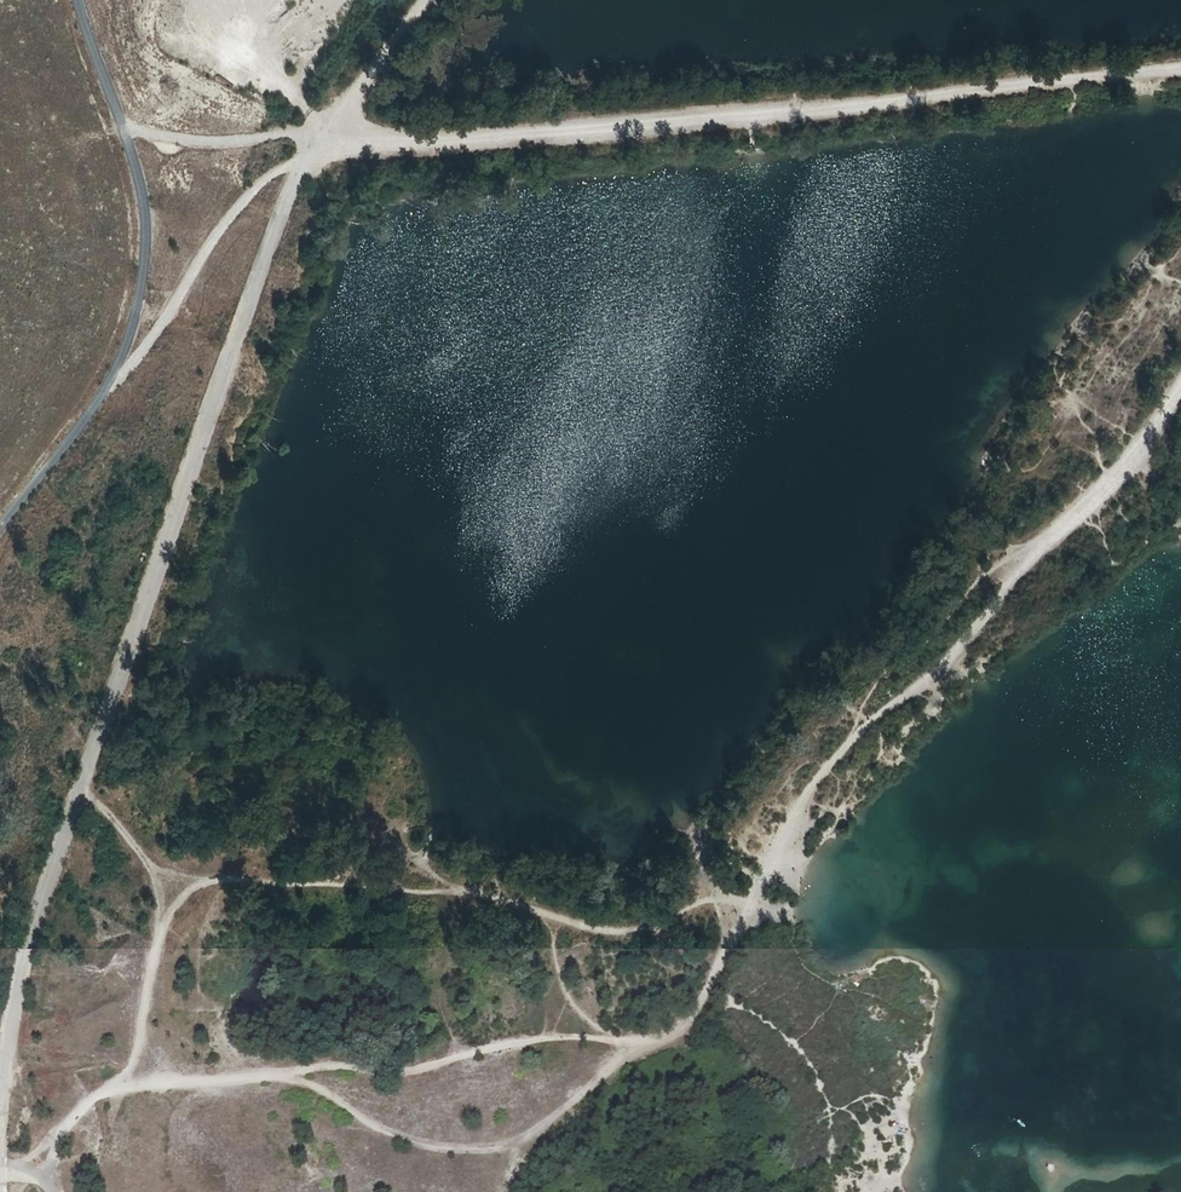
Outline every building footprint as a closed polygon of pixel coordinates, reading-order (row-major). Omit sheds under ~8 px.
[(84,335),(83,326),(60,327),(61,336),(84,335)]
